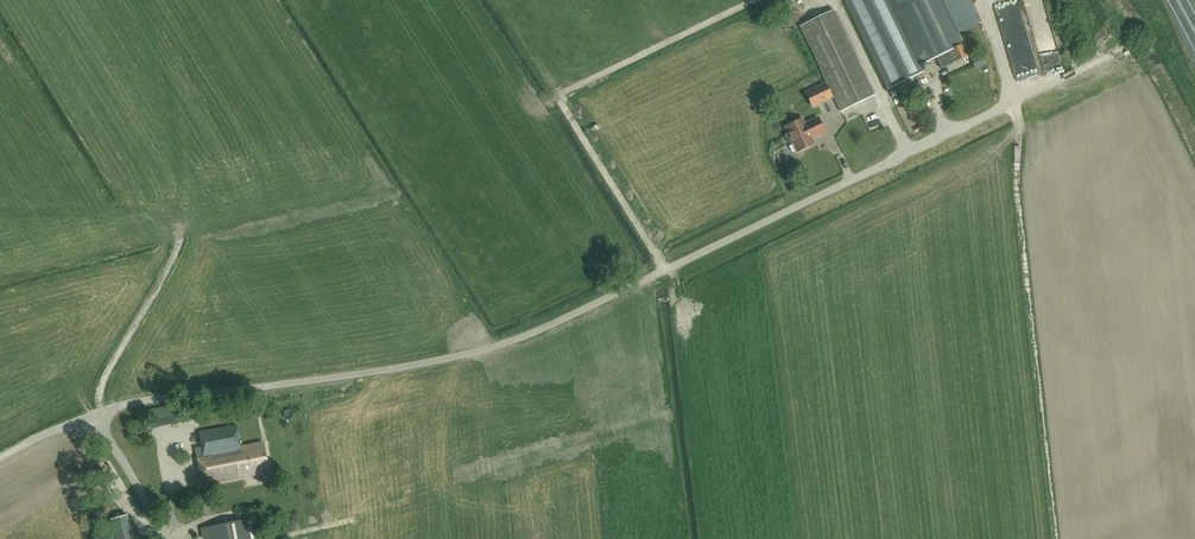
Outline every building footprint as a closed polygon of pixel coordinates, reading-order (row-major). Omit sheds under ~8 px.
[(924,72),(921,66),(889,0),(849,0),(845,2),(887,89),(924,72)] [(969,56),(942,0),(889,0),(921,66),(936,58),(941,70),(969,56)] [(1049,65),(1063,62),(1047,0),(1032,0),(1049,65)] [(833,11),(800,26),(841,112),(874,96),(833,11)] [(805,93),(813,108),(833,98),(826,83),(805,93)] [(802,119),(785,127),(788,134),(785,135),(784,138),(787,143),(790,144),(792,142),(797,152),(814,144),(811,137),(814,136),(815,137),(824,132),(818,118),(805,125),(802,119)] [(147,412),(151,429),(186,422),(182,405),(147,412)] [(236,426),(198,434),(201,448),(195,450),(202,486),(270,473),(264,443),(240,448),(236,426)] [(116,538),(134,538),(128,516),(111,520),(116,538)] [(200,530),(202,538),(263,538),(259,518),(200,530)]
